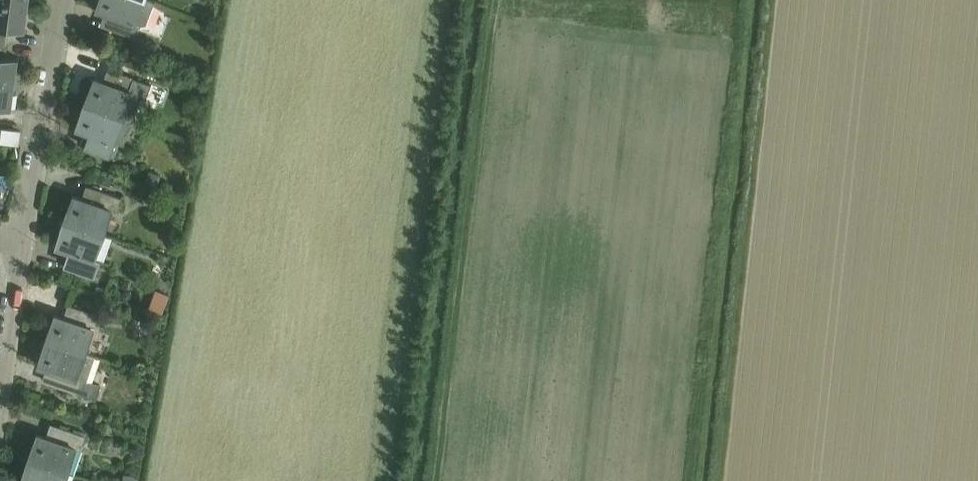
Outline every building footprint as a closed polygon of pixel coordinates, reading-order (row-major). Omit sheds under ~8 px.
[(150,0),(100,0),(97,9),(110,14),(105,27),(136,38),(141,25),(148,24),(156,3),(150,0)] [(9,43),(11,29),(27,31),(30,6),(0,2),(0,42),(9,43)] [(6,82),(17,83),(20,58),(7,57),(9,43),(0,42),(0,81),(6,82)] [(86,103),(135,121),(143,97),(147,99),(152,84),(144,82),(113,70),(108,82),(95,78),(86,103)] [(13,110),(17,83),(6,82),(0,81),(0,108),(13,110)] [(126,146),(135,121),(86,103),(77,128),(95,135),(90,148),(116,157),(121,144),(126,146)] [(98,172),(95,181),(111,187),(114,178),(98,172)] [(149,172),(146,183),(158,187),(162,176),(149,172)] [(65,221),(106,235),(114,211),(118,212),(123,197),(92,187),(87,199),(74,195),(65,221)] [(98,260),(106,235),(65,221),(57,246),(70,251),(65,263),(97,276),(103,262),(98,260)] [(123,293),(123,299),(128,302),(133,299),(133,293),(128,291),(123,293)] [(47,340),(89,354),(96,330),(100,332),(105,317),(73,306),(69,318),(56,314),(47,340)] [(97,357),(89,354),(47,340),(38,365),(52,369),(47,382),(97,399),(102,385),(89,381),(97,357)] [(29,460),(70,474),(78,450),(82,451),(87,436),(56,425),(51,438),(38,433),(29,460)] [(70,474),(29,460),(22,480),(67,480),(70,474)]
